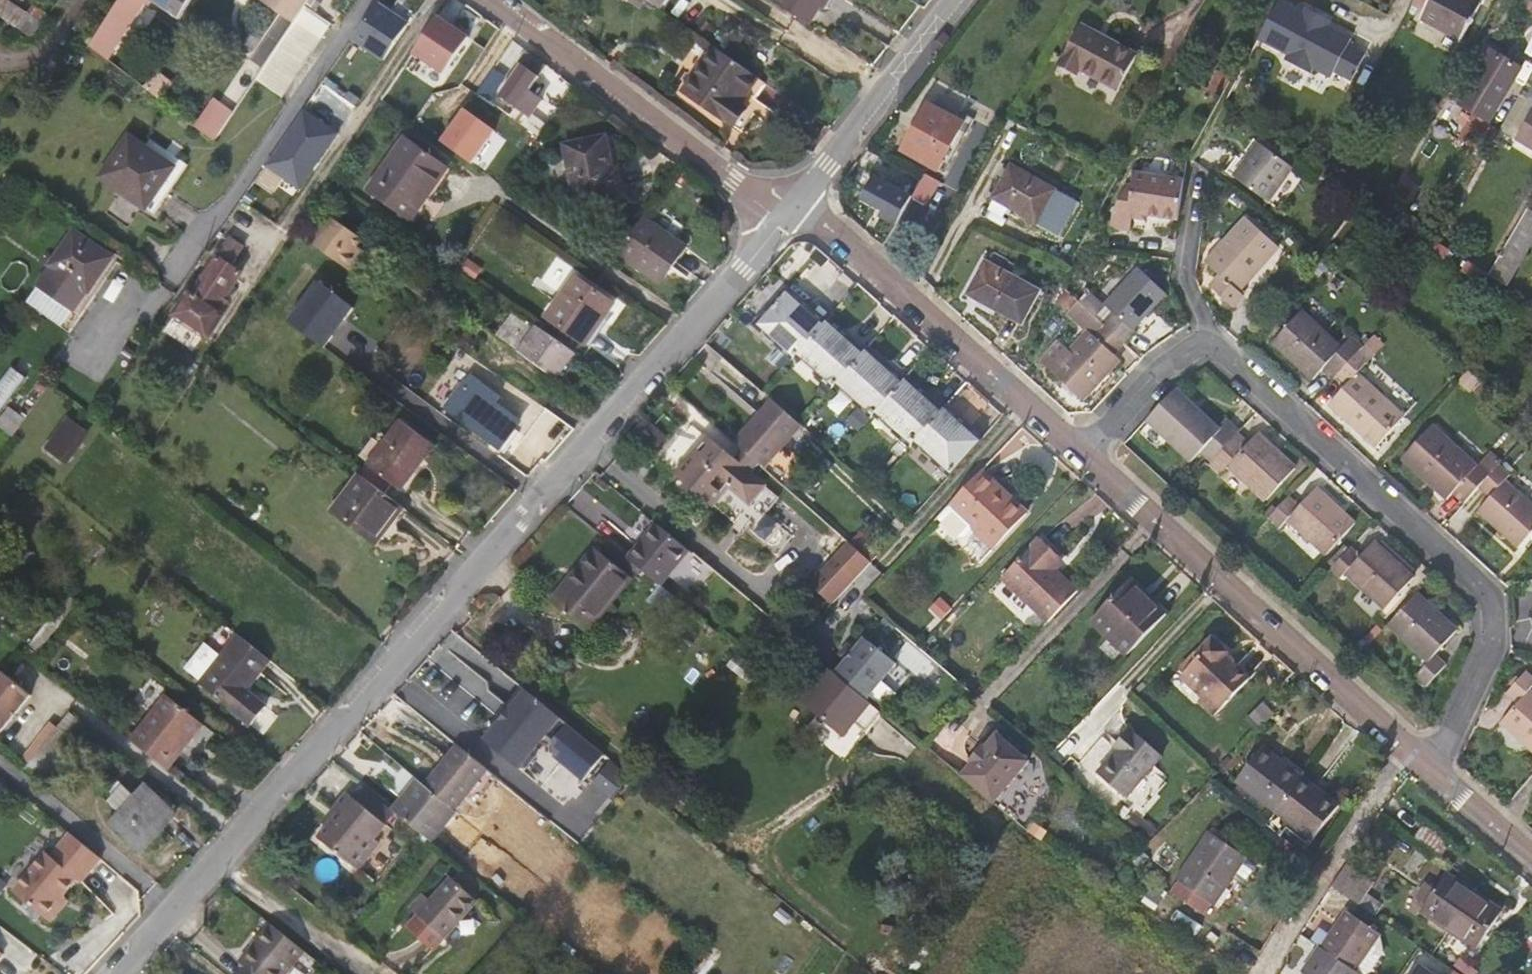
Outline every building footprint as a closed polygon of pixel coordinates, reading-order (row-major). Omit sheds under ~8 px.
[(16,27),(32,38),(42,23),(55,5),(48,0),(46,0),(39,9),(33,5),(27,13),(18,7),(23,0),(0,0),(0,16),(16,27)] [(89,46),(105,58),(143,0),(119,0),(89,46)] [(179,16),(189,0),(153,0),(179,16)] [(296,21),(297,20),(310,0),(264,0),(296,21)] [(635,2),(643,8),(648,1),(646,0),(637,0),(635,2)] [(648,1),(659,9),(665,0),(646,0),(648,1)] [(775,3),(809,26),(821,8),(823,8),(828,0),(777,0),(775,3)] [(1389,11),(1406,20),(1417,0),(1395,0),(1389,11)] [(1419,19),(1460,42),(1483,0),(1429,0),(1419,19)] [(1521,3),(1531,15),(1531,0),(1524,0),(1521,3)] [(378,3),(352,39),(384,61),(409,25),(378,3)] [(438,16),(413,52),(444,74),(469,38),(438,16)] [(296,21),(279,46),(303,63),(321,36),(297,20),(296,21)] [(1136,56),(1079,26),(1058,66),(1076,76),(1079,70),(1118,90),(1136,56)] [(1505,60),(1519,69),(1521,66),(1484,44),(1459,88),(1467,93),(1488,59),(1501,66),(1505,60)] [(279,46),(257,78),(282,94),(303,63),(279,46)] [(725,123),(729,125),(741,107),(738,104),(756,78),(714,48),(682,95),(723,124),(725,123)] [(1519,69),(1505,60),(1501,66),(1488,59),(1462,102),(1489,118),(1519,69)] [(524,126),(533,113),(542,100),(529,90),(538,77),(521,65),(500,95),(517,107),(510,117),(514,120),(524,126)] [(1219,98),(1228,82),(1219,77),(1211,93),(1219,98)] [(741,107),(729,125),(737,131),(739,131),(741,131),(744,129),(772,89),(761,82),(756,78),(738,104),(741,107)] [(155,80),(147,90),(163,102),(171,92),(155,80)] [(221,139),(236,108),(212,97),(198,128),(221,139)] [(497,129),(507,114),(482,97),(472,111),(497,129)] [(1517,141),(1531,117),(1531,106),(1517,97),(1502,123),(1499,130),(1517,141)] [(962,124),(928,105),(902,151),(936,171),(962,124)] [(267,165),(303,190),(342,132),(306,108),(267,165)] [(442,142),(471,164),(495,131),(465,110),(442,142)] [(1496,130),(1485,123),(1462,111),(1449,133),(1471,146),(1482,152),(1484,153),(1496,130)] [(549,125),(533,113),(524,126),(540,138),(549,125)] [(1517,141),(1531,150),(1531,117),(1517,141)] [(149,148),(130,134),(100,177),(145,209),(153,215),(178,181),(190,163),(155,140),(149,148)] [(614,170),(607,136),(565,145),(576,200),(622,190),(617,169),(614,170)] [(448,167),(407,138),(369,190),(411,220),(448,167)] [(1293,169),(1259,143),(1234,177),(1267,203),(1293,169)] [(1053,192),(1011,168),(994,199),(1036,222),(1053,192)] [(942,182),(927,174),(914,198),(928,207),(942,182)] [(1133,213),(1177,220),(1182,183),(1182,181),(1134,174),(1132,185),(1127,185),(1125,188),(1117,202),(1113,211),(1109,228),(1129,231),(1133,213)] [(882,216),(898,226),(913,199),(878,177),(862,204),(882,216)] [(1488,275),(1506,286),(1531,242),(1531,213),(1527,210),(1488,275)] [(352,272),(362,260),(354,254),(360,247),(365,240),(325,211),(305,238),(352,272)] [(898,226),(882,216),(878,222),(894,232),(898,226)] [(685,246),(644,217),(619,254),(661,282),(685,246)] [(1277,248),(1246,219),(1206,262),(1220,276),(1210,287),(1232,308),(1243,296),(1238,291),(1277,248)] [(93,242),(75,230),(35,286),(37,287),(26,303),(70,333),(114,268),(119,271),(127,261),(94,238),(93,242)] [(217,257),(231,266),(244,247),(230,237),(217,257)] [(1449,251),(1435,241),(1429,250),(1444,261),(1449,251)] [(354,254),(362,260),(366,253),(360,247),(354,254)] [(242,274),(231,266),(217,257),(193,292),(191,290),(174,315),(186,323),(188,325),(197,331),(205,336),(222,312),(218,309),(242,274)] [(1467,262),(1460,272),(1481,287),(1487,276),(1467,262)] [(1101,324),(1123,344),(1135,332),(1132,330),(1165,295),(1137,268),(1103,304),(1111,313),(1101,324)] [(1037,293),(995,270),(979,300),(1021,323),(1037,293)] [(615,304),(576,276),(547,317),(587,345),(615,304)] [(289,324),(330,347),(356,302),(316,279),(289,324)] [(1113,354),(1123,344),(1101,324),(1094,317),(1078,302),(1071,295),(1061,306),(1069,313),(1088,332),(1064,358),(1052,346),(1039,360),(1082,401),(1120,361),(1113,354)] [(761,324),(797,356),(802,351),(824,325),(813,315),(810,318),(786,297),(761,324)] [(574,352),(514,310),(496,334),(556,378),(574,352)] [(1360,352),(1363,349),(1351,338),(1341,349),(1301,311),(1272,343),(1312,381),(1323,369),(1334,381),(1337,378),(1360,352)] [(188,325),(186,323),(181,331),(192,339),(197,331),(188,325)] [(848,346),(824,325),(802,351),(825,371),(823,374),(836,386),(842,380),(865,354),(851,342),(848,346)] [(164,344),(153,335),(145,346),(156,355),(164,344)] [(1369,361),(1360,352),(1337,378),(1346,386),(1329,405),(1375,447),(1403,416),(1357,374),(1369,361)] [(881,409),(903,384),(890,372),(888,375),(865,354),(842,380),(865,401),(862,404),(875,416),(881,409)] [(11,367),(0,381),(0,412),(8,401),(14,406),(25,392),(19,387),(26,378),(11,367)] [(508,402),(487,387),(481,395),(462,382),(443,408),(500,449),(521,421),(504,409),(508,402)] [(903,384),(881,409),(905,430),(903,433),(915,444),(920,439),(944,413),(931,401),(927,405),(903,384)] [(1490,390),(1483,385),(1476,394),(1482,399),(1490,390)] [(1219,431),(1174,390),(1146,420),(1192,462),(1200,453),(1211,463),(1237,434),(1236,433),(1237,431),(1227,422),(1219,431)] [(801,426),(774,404),(737,446),(744,452),(753,460),(765,471),(802,428),(801,426)] [(0,419),(0,427),(11,436),(24,418),(9,407),(0,419)] [(966,432),(944,413),(920,439),(943,459),(941,461),(952,471),(980,440),(968,430),(966,432)] [(45,446),(62,459),(85,427),(68,415),(45,446)] [(635,434),(656,452),(669,437),(648,419),(635,434)] [(435,446),(401,421),(368,465),(402,490),(435,446)] [(1452,493),(1464,504),(1478,489),(1493,473),(1481,463),(1476,468),(1431,426),(1402,457),(1447,499),(1452,493)] [(85,427),(62,459),(68,463),(91,431),(85,427)] [(1211,463),(1209,465),(1220,475),(1229,466),(1266,500),(1294,469),(1257,435),(1249,445),(1237,434),(1211,463)] [(745,469),(753,460),(744,452),(735,461),(708,438),(678,473),(714,503),(730,485),(751,502),(765,486),(745,469)] [(1478,489),(1488,499),(1477,512),(1516,548),(1527,535),(1531,540),(1531,505),(1505,481),(1509,476),(1499,466),(1493,473),(1478,489)] [(984,471),(952,504),(938,519),(959,538),(967,536),(972,545),(986,559),(1030,515),(984,471)] [(377,543),(391,525),(388,522),(401,505),(360,474),(333,510),(377,543)] [(1300,507),(1288,496),(1267,519),(1278,530),(1288,520),(1326,555),(1353,525),(1316,490),(1300,507)] [(388,522),(391,525),(404,508),(401,505),(388,522)] [(655,524),(628,557),(662,585),(689,552),(655,524)] [(859,532),(848,544),(871,564),(881,552),(859,532)] [(1050,621),(1079,590),(1057,569),(1065,559),(1043,537),(1004,577),(1050,621)] [(1350,548),(1330,570),(1340,579),(1346,574),(1384,609),(1412,579),(1373,543),(1360,557),(1350,548)] [(832,604),(871,564),(848,544),(811,584),(832,604)] [(596,548),(570,579),(574,583),(600,551),(596,548)] [(574,583),(570,579),(551,601),(588,632),(633,578),(600,551),(574,583)] [(1128,656),(1163,619),(1140,598),(1145,592),(1131,579),(1091,621),(1128,656)] [(681,601),(662,585),(649,600),(668,616),(681,601)] [(24,652),(31,658),(78,598),(71,592),(62,603),(30,643),(24,652)] [(1140,598),(1163,619),(1168,614),(1145,592),(1140,598)] [(1456,631),(1416,594),(1387,625),(1428,663),(1414,678),(1426,687),(1445,665),(1434,655),(1456,631)] [(247,691),(271,660),(239,634),(224,652),(207,639),(184,668),(200,681),(200,684),(251,724),(266,706),(247,691)] [(432,662),(493,705),(511,679),(451,636),(432,662)] [(846,660),(836,673),(867,699),(895,665),(864,639),(854,652),(848,647),(841,656),(846,660)] [(1227,655),(1209,639),(1194,655),(1197,658),(1181,675),(1186,680),(1180,686),(1213,716),(1247,680),(1224,659),(1227,655)] [(4,671),(0,676),(0,734),(2,732),(33,695),(4,671)] [(1529,690),(1531,687),(1531,677),(1526,671),(1505,693),(1517,704),(1500,722),(1531,751),(1531,692),(1529,690)] [(604,754),(526,689),(485,739),(519,768),(520,767),(527,766),(536,756),(535,749),(546,735),(552,740),(554,754),(584,779),(604,754)] [(132,740),(167,768),(203,724),(167,695),(132,740)] [(1276,716),(1264,704),(1251,717),(1263,729),(1276,716)] [(88,726),(70,711),(38,751),(57,766),(88,726)] [(1162,757),(1129,729),(1111,750),(1114,754),(1098,774),(1127,799),(1162,757)] [(963,779),(995,805),(1029,762),(997,735),(986,749),(983,748),(972,761),(975,764),(963,779)] [(1237,781),(1275,811),(1302,776),(1263,747),(1237,781)] [(455,809),(488,770),(469,755),(460,748),(427,787),(455,809)] [(57,766),(38,751),(23,769),(47,789),(62,770),(57,766)] [(615,798),(633,773),(613,759),(595,784),(615,798)] [(1302,776),(1275,811),(1313,840),(1339,805),(1302,776)] [(545,816),(498,778),(492,785),(540,823),(545,816)] [(419,780),(394,810),(398,814),(432,841),(457,811),(455,809),(427,787),(419,780)] [(177,813),(145,784),(135,796),(122,786),(108,801),(120,812),(109,825),(141,854),(177,813)] [(352,797),(388,826),(398,814),(394,810),(362,785),(352,797)] [(354,867),(376,841),(388,826),(352,797),(348,793),(337,807),(343,812),(320,840),(354,867)] [(1247,855),(1211,830),(1179,877),(1215,902),(1247,855)] [(51,855),(46,851),(13,891),(46,919),(64,896),(69,901),(103,859),(70,832),(51,855)] [(1440,846),(1427,835),(1419,845),(1432,855),(1440,846)] [(381,845),(376,841),(354,867),(360,871),(381,845)] [(1150,857),(1141,850),(1128,863),(1139,870),(1150,857)] [(1430,860),(1417,850),(1404,867),(1417,877),(1430,860)] [(1375,879),(1349,860),(1334,884),(1360,901),(1375,879)] [(467,869),(457,882),(479,900),(489,888),(467,869)] [(1423,909),(1450,928),(1476,890),(1448,871),(1423,909)] [(436,904),(424,918),(414,931),(441,952),(481,902),(479,900),(457,882),(455,881),(436,904)] [(1504,909),(1476,890),(1450,928),(1479,947),(1504,909)] [(64,896),(46,919),(52,923),(69,901),(64,896)] [(424,918),(436,904),(427,898),(416,911),(424,918)] [(1346,911),(1321,945),(1355,968),(1380,934),(1380,933),(1346,911)] [(1337,923),(1327,916),(1311,938),(1321,945),(1337,923)] [(319,966),(269,927),(239,966),(249,973),(312,973),(319,966)] [(1355,968),(1363,973),(1369,973),(1384,952),(1380,934),(1355,968)] [(1321,945),(1302,971),(1306,973),(1362,973),(1355,968),(1321,945)] [(1455,973),(1479,973),(1480,973),(1459,958),(1454,967),(1458,970),(1455,973)] [(1422,966),(1416,973),(1433,973),(1422,966)]
